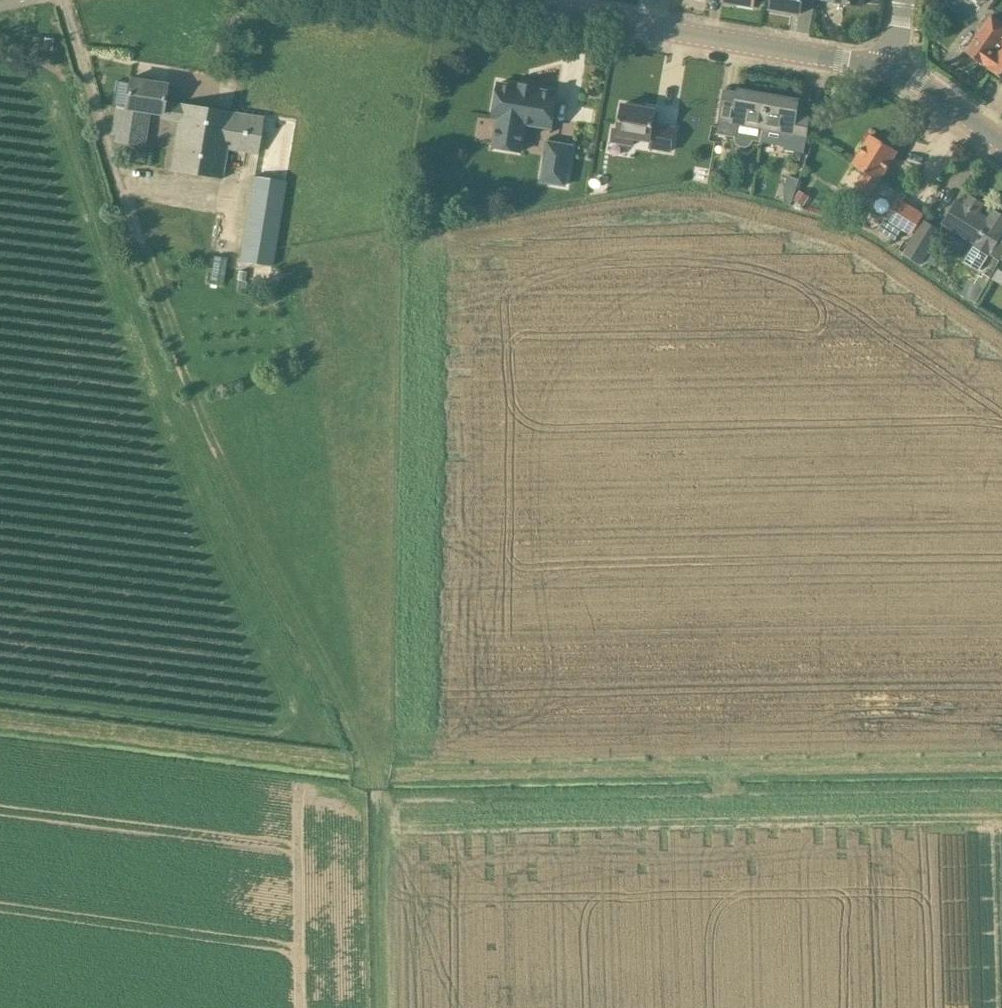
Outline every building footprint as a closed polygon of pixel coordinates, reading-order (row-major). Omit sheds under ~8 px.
[(771,8),(801,13),(803,0),(772,0),(771,8)] [(992,13),(966,50),(982,62),(983,61),(988,65),(987,65),(1001,76),(1001,20),(992,13)] [(43,49),(51,50),(53,39),(45,38),(43,49)] [(161,120),(177,122),(179,122),(182,103),(164,101),(167,84),(129,78),(125,108),(117,107),(112,134),(116,134),(115,141),(144,145),(149,112),(162,114),(161,120)] [(558,93),(539,89),(540,87),(519,83),(518,86),(499,82),(493,118),(499,119),(494,146),(521,151),(526,123),(552,128),(558,93)] [(717,133),(737,136),(738,141),(742,145),(747,146),(751,144),(754,139),(761,141),(770,93),(739,88),(739,91),(725,88),(723,101),(717,133)] [(800,99),(770,93),(761,141),(785,145),(785,149),(805,153),(811,117),(797,114),(800,99)] [(228,150),(257,154),(264,116),(182,103),(179,122),(177,122),(169,170),(223,179),(228,150)] [(658,149),(671,151),(675,127),(654,124),(656,109),(623,104),(619,129),(615,128),(613,141),(634,145),(635,138),(659,142),(658,149)] [(870,195),(879,180),(898,150),(872,134),(853,164),(865,171),(855,186),(870,195)] [(573,142),(549,138),(540,180),(566,184),(573,142)] [(273,266),(287,181),(253,175),(239,261),(273,266)] [(990,253),(991,251),(1001,234),(1001,232),(1001,231),(1001,214),(994,210),(988,218),(978,212),(983,203),(970,195),(965,204),(958,200),(946,220),(978,239),(976,242),(966,259),(981,268),(990,253)] [(884,218),(912,235),(925,213),(898,197),(884,218)] [(920,264),(924,257),(941,230),(924,219),(907,246),(903,253),(920,264)] [(993,279),(1001,284),(1001,263),(993,279)]
